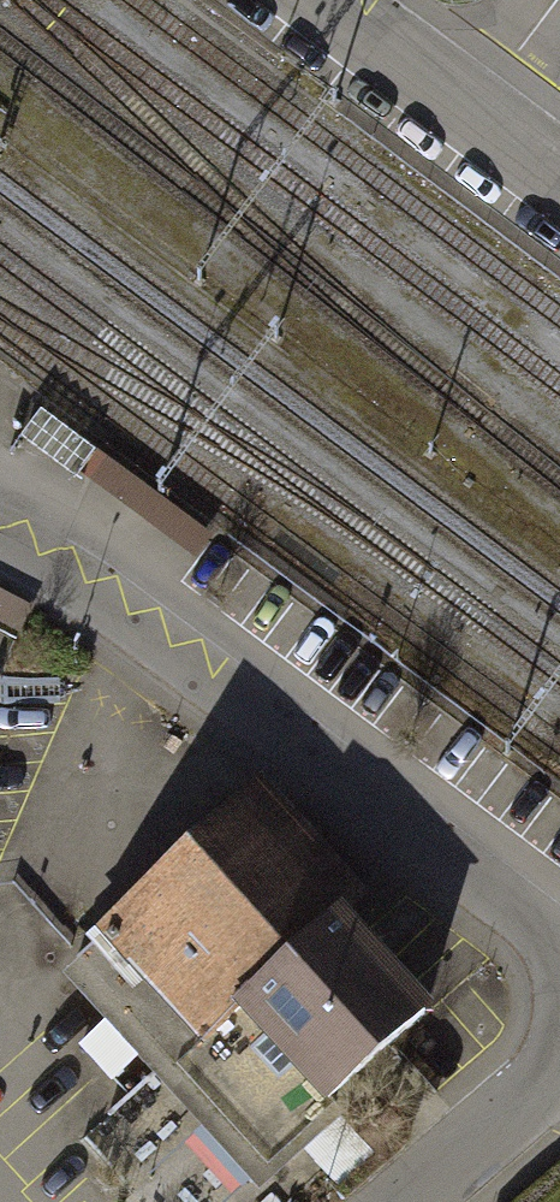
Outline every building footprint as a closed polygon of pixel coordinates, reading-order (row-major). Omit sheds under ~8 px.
[(21,650),(42,606),(0,586),(0,640),(21,650)] [(115,933),(83,959),(63,974),(107,1023),(260,1191),(338,1121),(328,1109),(435,1008),(349,914),(367,894),(262,780),(105,920),(115,933)] [(153,1078),(112,1116),(153,1159),(193,1121),(153,1078)] [(154,1181),(173,1201),(243,1201),(257,1189),(207,1134),(154,1181)]
